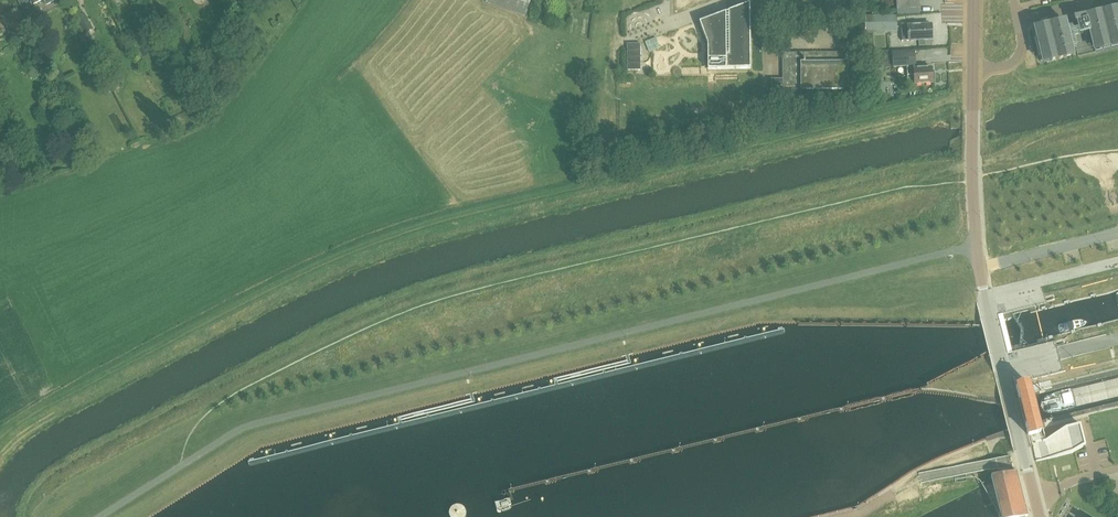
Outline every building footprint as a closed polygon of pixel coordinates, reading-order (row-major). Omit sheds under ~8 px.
[(23,11),(32,6),(43,0),(46,6),(57,0),(17,0),(23,11)] [(770,17),(781,17),(784,17),(784,3),(781,3),(781,0),(770,0),(770,17)] [(833,17),(841,17),(841,16),(841,0),(832,0),(832,1),(832,9),(832,15),(832,16),(833,17)] [(900,15),(905,15),(905,9),(920,8),(919,0),(896,0),(896,10),(899,10),(900,15)] [(708,44),(708,69),(751,68),(750,3),(727,12),(700,22),(708,44)] [(1078,57),(1117,47),(1117,6),(1088,14),(1074,17),(1078,34),(1073,35),(1078,57)] [(11,26),(18,40),(26,35),(19,21),(22,20),(17,9),(2,17),(8,28),(11,26)] [(77,17),(85,32),(94,26),(86,12),(77,17)] [(866,16),(866,32),(897,32),(897,15),(866,16)] [(1043,63),(1043,64),(1074,57),(1065,20),(1034,28),(1034,29),(1042,27),(1044,35),(1035,37),(1040,55),(1049,53),(1051,61),(1043,63)] [(901,26),(901,41),(932,39),(931,25),(918,25),(917,24),(908,24),(908,26),(901,26)] [(90,47),(84,35),(78,37),(84,50),(90,47)] [(645,42),(649,52),(660,48),(656,38),(645,42)] [(641,70),(640,43),(627,44),(627,70),(641,70)] [(907,67),(908,84),(915,84),(932,83),(931,68),(914,69),(914,66),(916,66),(915,50),(893,51),(894,68),(907,67)] [(801,90),(830,90),(848,89),(848,61),(843,61),(843,52),(782,53),(782,78),(782,79),(782,88),(801,88),(801,90)] [(108,79),(114,90),(122,86),(116,76),(108,79)] [(771,79),(771,105),(830,104),(830,90),(801,90),(801,88),(782,88),(782,79),(771,79)] [(205,83),(209,89),(213,86),(210,80),(205,83)] [(186,93),(180,97),(185,105),(191,102),(186,93)] [(71,138),(76,146),(88,139),(83,131),(71,138)] [(1034,439),(1039,464),(1068,457),(1081,449),(1076,423),(1061,427),(1062,433),(1043,438),(1029,383),(1016,386),(1028,436),(1039,433),(1041,438),(1034,439)] [(1001,516),(1022,516),(1028,516),(1017,470),(991,477),(1001,516)] [(502,512),(502,508),(512,505),(510,498),(500,500),(496,501),(494,502),(497,513),(502,512)]
